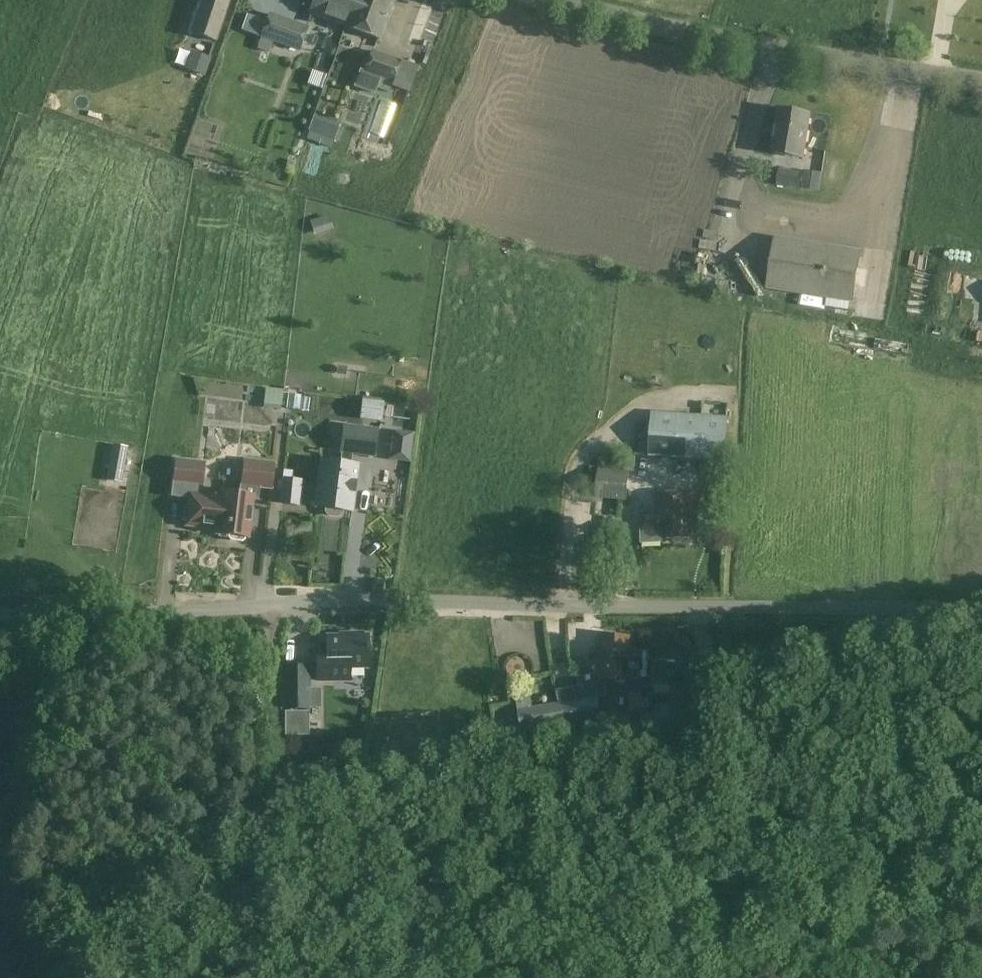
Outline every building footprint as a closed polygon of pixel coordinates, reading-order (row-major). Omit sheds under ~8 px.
[(192,35),(214,42),(227,0),(203,0),(192,35)] [(345,26),(355,0),(314,0),(309,13),(345,26)] [(345,26),(345,27),(378,39),(392,0),(355,0),(345,26)] [(308,28),(270,13),(260,39),(262,40),(259,49),(270,53),(274,42),(299,52),(308,28)] [(401,62),(372,50),(364,71),(360,70),(354,87),(374,96),(377,89),(389,93),(401,62)] [(191,52),(185,70),(205,76),(211,58),(191,52)] [(809,114),(779,110),(772,155),(802,159),(809,114)] [(321,120),(313,116),(308,129),(317,132),(321,120)] [(779,169),(776,184),(800,188),(803,173),(779,169)] [(859,257),(775,243),(767,291),(851,305),(859,257)] [(258,377),(257,392),(276,394),(277,379),(258,377)] [(292,398),(292,383),(280,383),(280,398),(292,398)] [(384,403),(362,401),(359,419),(381,422),(384,403)] [(725,464),(727,417),(651,412),(648,459),(725,464)] [(344,426),(340,467),(322,465),(316,509),(351,513),(357,469),(351,469),(353,456),(375,458),(378,429),(344,426)] [(127,448),(113,446),(111,456),(125,458),(127,448)] [(242,484),(270,487),(272,463),(244,460),(242,484)] [(171,484),(200,487),(202,465),(174,462),(171,484)] [(300,506),(302,481),(292,480),(293,472),(284,471),(281,504),(300,506)] [(597,499),(627,501),(629,473),(599,471),(597,499)] [(643,541),(662,541),(662,540),(697,539),(696,493),(657,494),(658,514),(642,514),(643,541)] [(220,494),(219,500),(188,496),(187,511),(183,511),(182,522),(185,523),(185,527),(216,531),(215,535),(227,537),(227,539),(229,542),(239,543),(242,541),(242,538),(246,539),(251,498),(220,494)] [(624,526),(602,524),(601,539),(622,541),(624,526)] [(317,650),(317,679),(350,679),(350,666),(367,665),(366,648),(368,648),(368,644),(366,644),(366,634),(360,634),(358,631),(350,631),(348,635),(327,635),(327,650),(317,650)] [(642,674),(643,650),(628,650),(628,638),(603,637),(603,657),(596,657),(596,663),(575,667),(581,700),(597,698),(598,680),(628,681),(628,678),(641,678),(641,674),(642,674)] [(284,666),(284,707),(308,707),(308,706),(319,706),(319,688),(308,688),(308,666),(284,666)] [(532,709),(529,692),(515,694),(522,732),(601,719),(597,698),(581,700),(532,709)]
